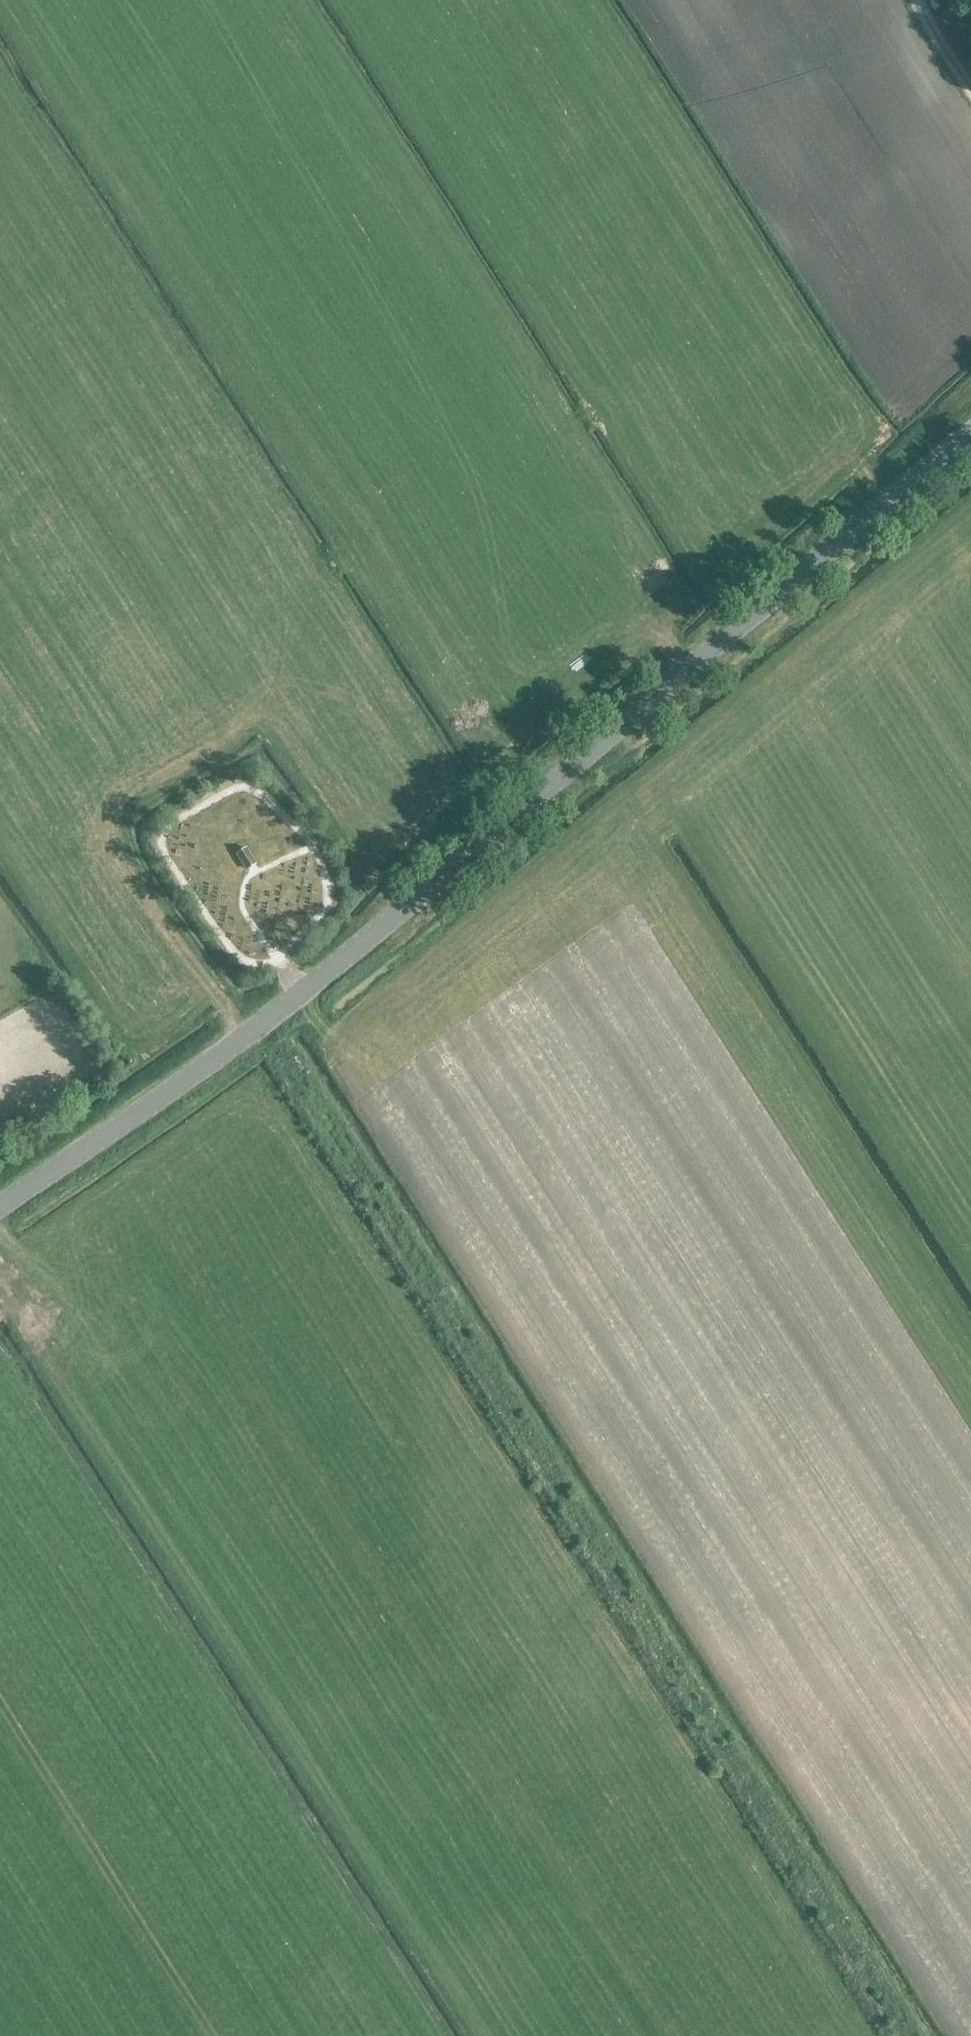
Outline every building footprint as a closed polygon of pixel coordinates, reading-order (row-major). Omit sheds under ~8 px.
[(247,849),(237,854),(246,869),(256,864),(247,849)]
